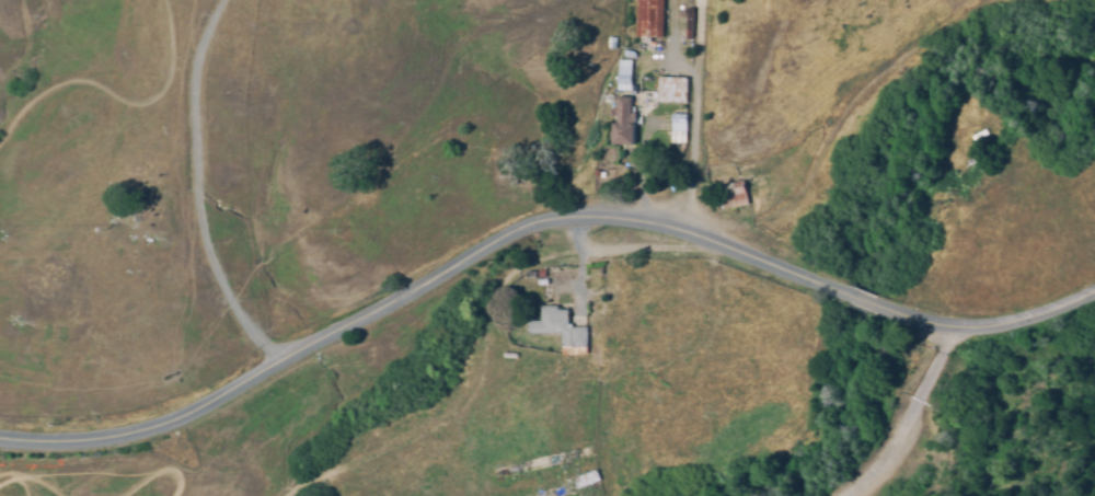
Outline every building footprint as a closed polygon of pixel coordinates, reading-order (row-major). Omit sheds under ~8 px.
[(662,0),(635,0),(634,37),(661,38),(662,0)] [(616,90),(629,90),(630,60),(616,60),(616,90)] [(612,146),(633,145),(632,97),(615,97),(616,109),(611,109),(612,146)] [(684,114),(670,114),(669,143),(684,143),(684,114)] [(560,347),(587,347),(586,327),(567,328),(566,307),(539,308),(540,321),(527,321),(527,334),(560,334),(560,347)]
